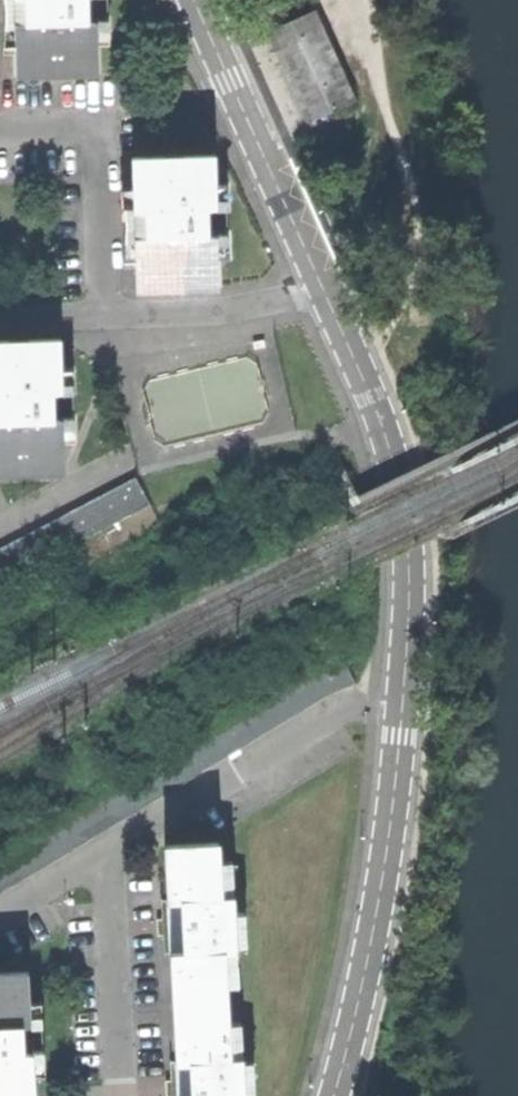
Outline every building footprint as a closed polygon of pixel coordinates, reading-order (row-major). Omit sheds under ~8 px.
[(50,75),(50,70),(68,70),(68,75),(100,74),(98,21),(90,21),(89,0),(27,0),(27,10),(28,22),(18,23),(19,76),(50,75)] [(309,120),(355,100),(315,10),(269,30),(289,75),(309,120)] [(166,154),(135,154),(136,209),(148,209),(148,222),(148,235),(137,235),(138,289),(170,289),(170,283),(189,282),(189,289),(220,288),(219,235),(209,235),(209,208),(218,208),(217,153),(185,153),(185,160),(166,160),(166,154)] [(68,472),(66,419),(55,419),(55,392),(65,392),(63,340),(33,340),(33,347),(14,347),(14,342),(0,342),(0,474),(17,474),(17,468),(37,467),(37,473),(68,472)] [(269,418),(254,356),(147,383),(160,433),(182,428),(184,439),(269,418)] [(151,505),(137,479),(0,551),(0,584),(151,505)] [(174,951),(177,1006),(229,1003),(227,949),(239,948),(237,895),(224,895),(221,841),(168,844),(171,898),(184,898),(186,921),(187,950),(174,951)] [(34,1052),(24,1053),(22,1024),(32,1023),(28,971),(0,973),(0,1095),(36,1095),(34,1052)] [(245,1057),(233,1058),(229,1003),(177,1006),(180,1062),(194,1061),(195,1087),(196,1095),(247,1095),(245,1057)]
